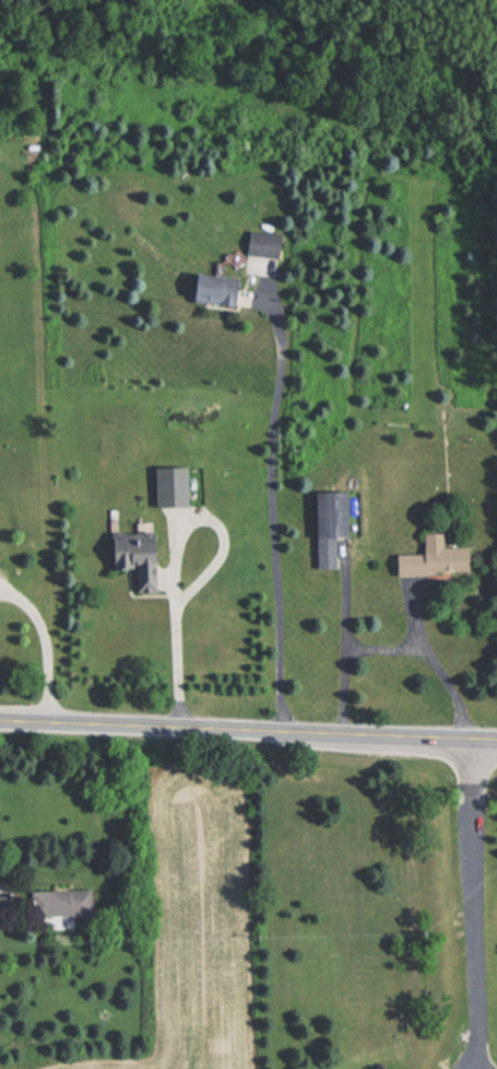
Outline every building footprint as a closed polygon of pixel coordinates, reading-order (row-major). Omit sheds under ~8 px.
[(244,256),(278,256),(278,232),(244,232),(244,256)] [(233,305),(236,277),(185,272),(182,299),(233,305)] [(185,467),(151,467),(151,505),(185,505),(185,467)] [(342,537),(341,491),(310,492),(311,568),(335,567),(335,537),(342,537)] [(153,591),(150,522),(132,523),(132,532),(103,533),(105,569),(130,568),(131,592),(153,591)] [(420,553),(391,554),(392,575),(467,573),(466,546),(441,547),(441,532),(420,532),(420,553)] [(87,888),(35,893),(37,920),(89,915),(87,888)]
